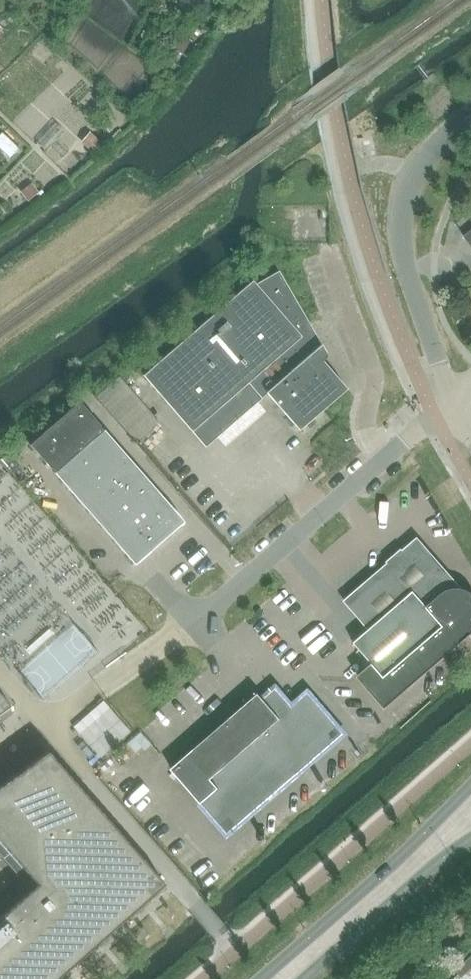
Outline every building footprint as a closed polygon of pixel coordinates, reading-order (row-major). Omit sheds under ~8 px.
[(252,281),(143,376),(206,447),(267,394),(299,430),(346,388),(322,360),(325,358),(326,357),(326,356),(326,355),(326,354),(326,353),(278,271),(259,288),(252,281)] [(83,401),(33,443),(53,468),(55,467),(58,471),(57,472),(111,536),(135,565),(185,522),(107,429),(106,430),(102,426),(103,425),(83,401)] [(469,595),(464,588),(419,537),(345,601),(370,630),(355,642),(374,663),(359,676),(387,708),(470,635),(470,593),(469,595)] [(260,693),(173,769),(229,833),(344,733),(309,693),(294,708),(280,692),(268,703),(260,693)] [(59,969),(57,967),(64,960),(70,967),(165,884),(48,751),(0,785),(0,842),(36,883),(0,915),(0,978),(47,978),(59,969)] [(469,957),(455,969),(458,972),(462,976),(470,968),(470,960),(469,957)]
